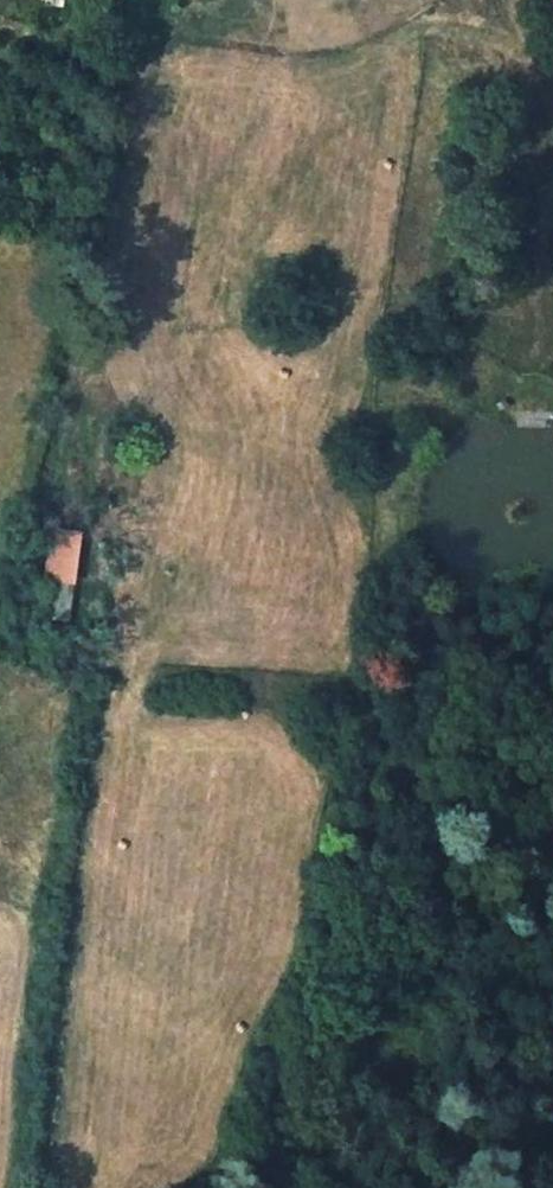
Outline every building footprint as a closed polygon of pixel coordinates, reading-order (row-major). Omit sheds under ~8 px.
[(49,583),(74,585),(78,539),(53,537),(49,583)]
